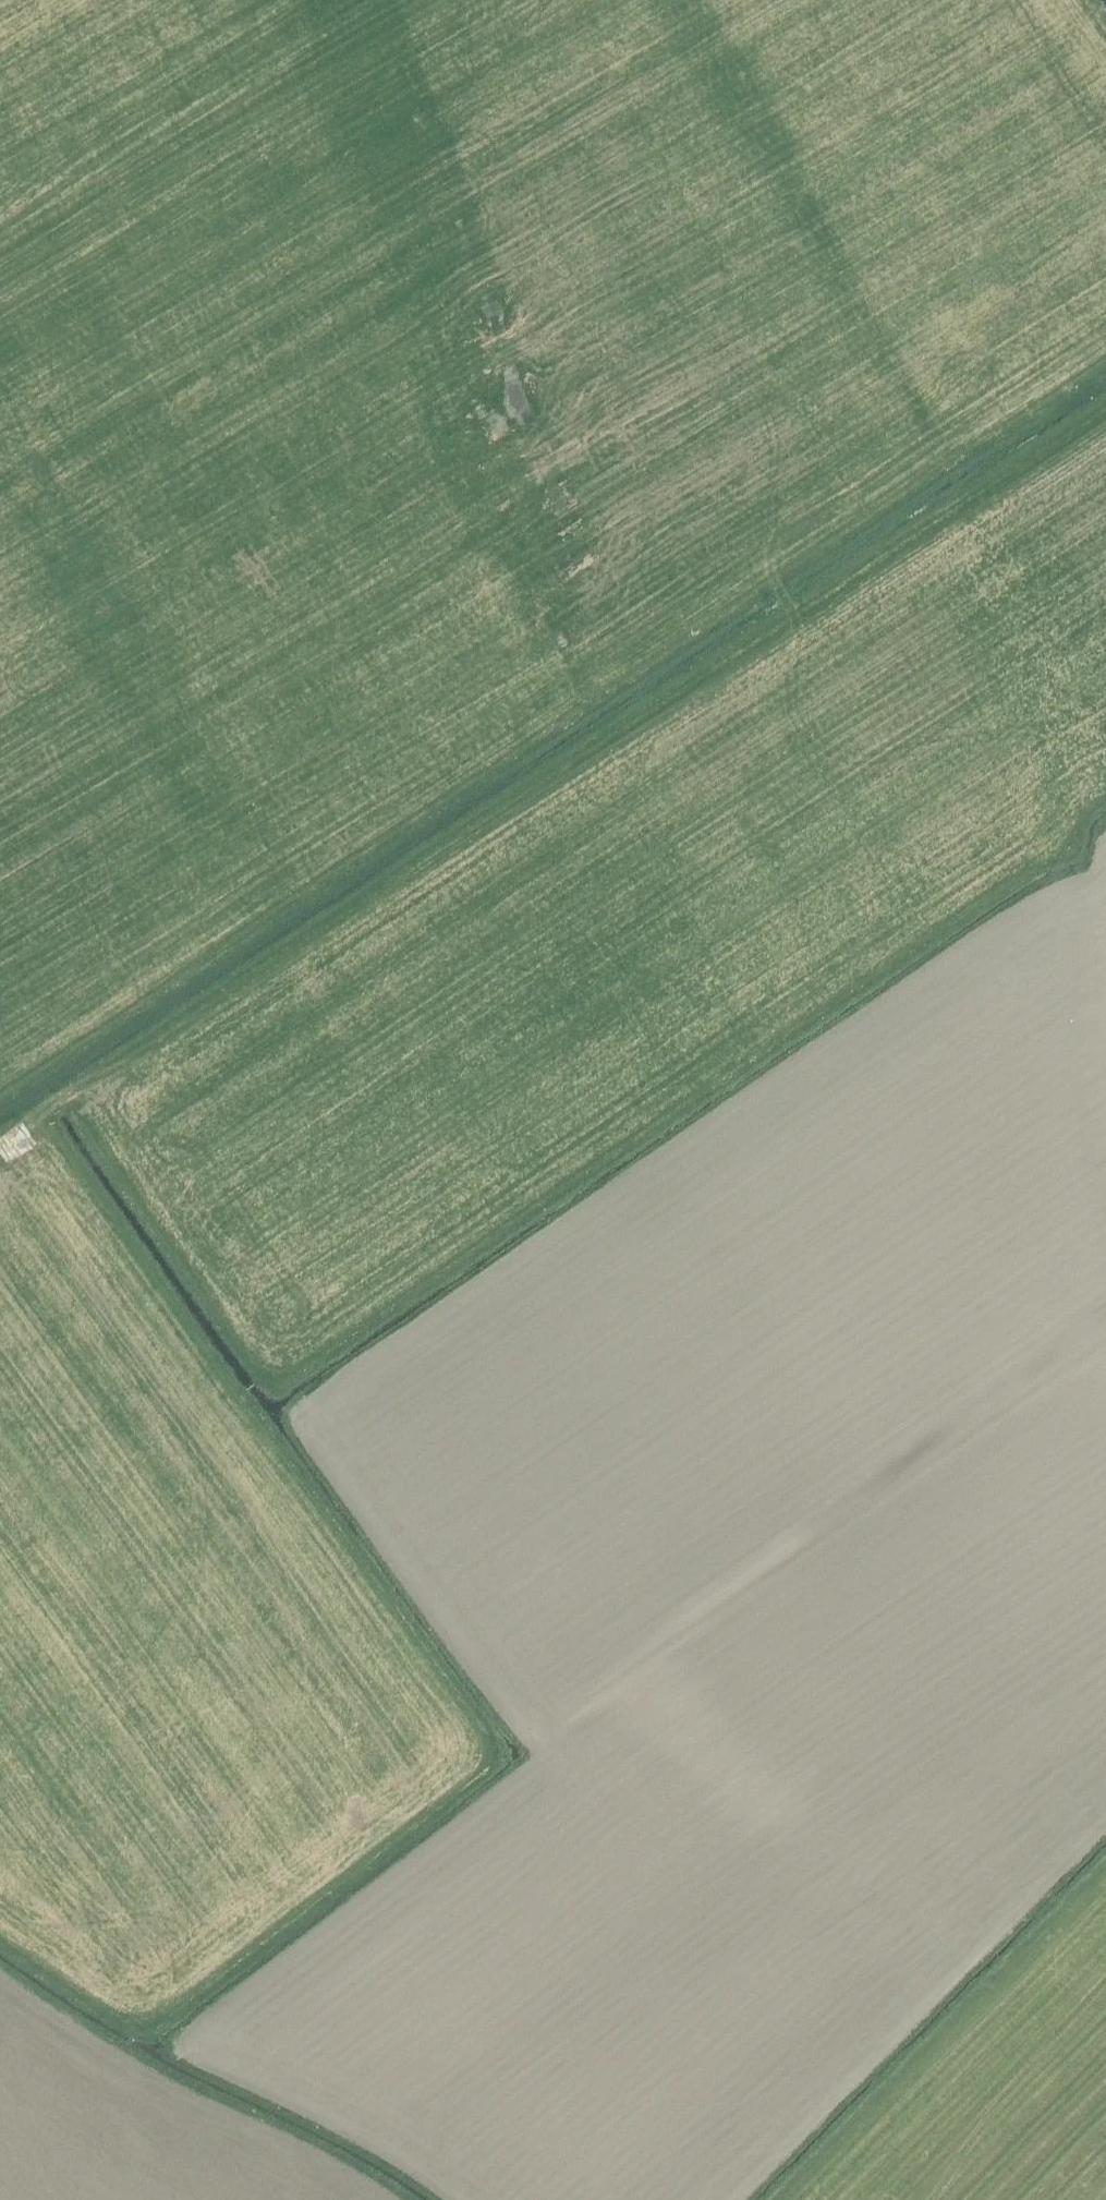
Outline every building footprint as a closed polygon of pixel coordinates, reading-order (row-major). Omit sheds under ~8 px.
[(39,1142),(23,1120),(0,1136),(0,1149),(10,1163),(39,1142)]
